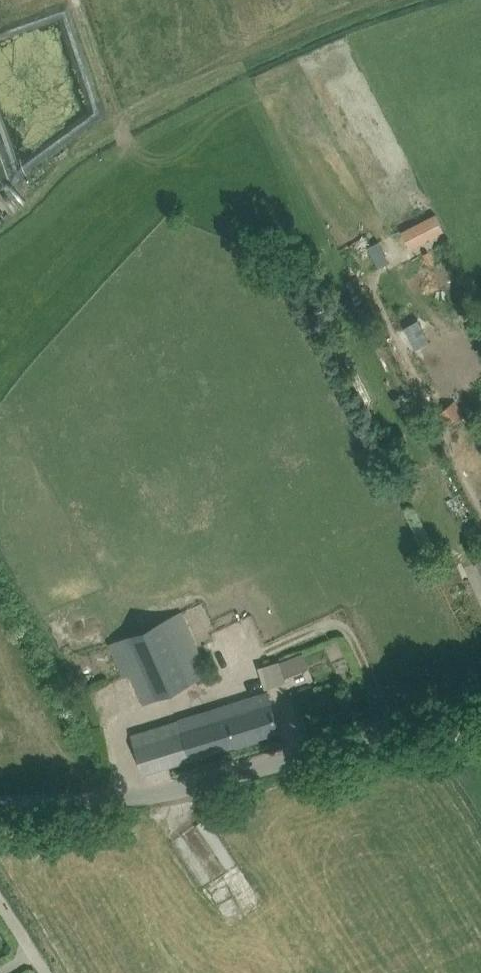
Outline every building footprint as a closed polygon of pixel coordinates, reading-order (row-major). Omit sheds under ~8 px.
[(97,125),(66,22),(0,42),(0,87),(23,165),(34,161),(29,146),(97,125)] [(428,217),(401,231),(410,248),(436,234),(428,217)] [(451,424),(463,414),(452,401),(439,412),(451,424)] [(450,568),(439,573),(446,587),(446,586),(456,581),(450,568)] [(130,673),(143,703),(202,676),(209,674),(182,610),(110,642),(125,676),(130,673)] [(339,673),(361,663),(350,639),(328,649),(339,673)] [(319,675),(312,655),(269,671),(275,690),(319,675)] [(143,772),(280,730),(268,692),(131,734),(143,772)] [(6,943),(3,950),(8,953),(11,946),(6,943)]
